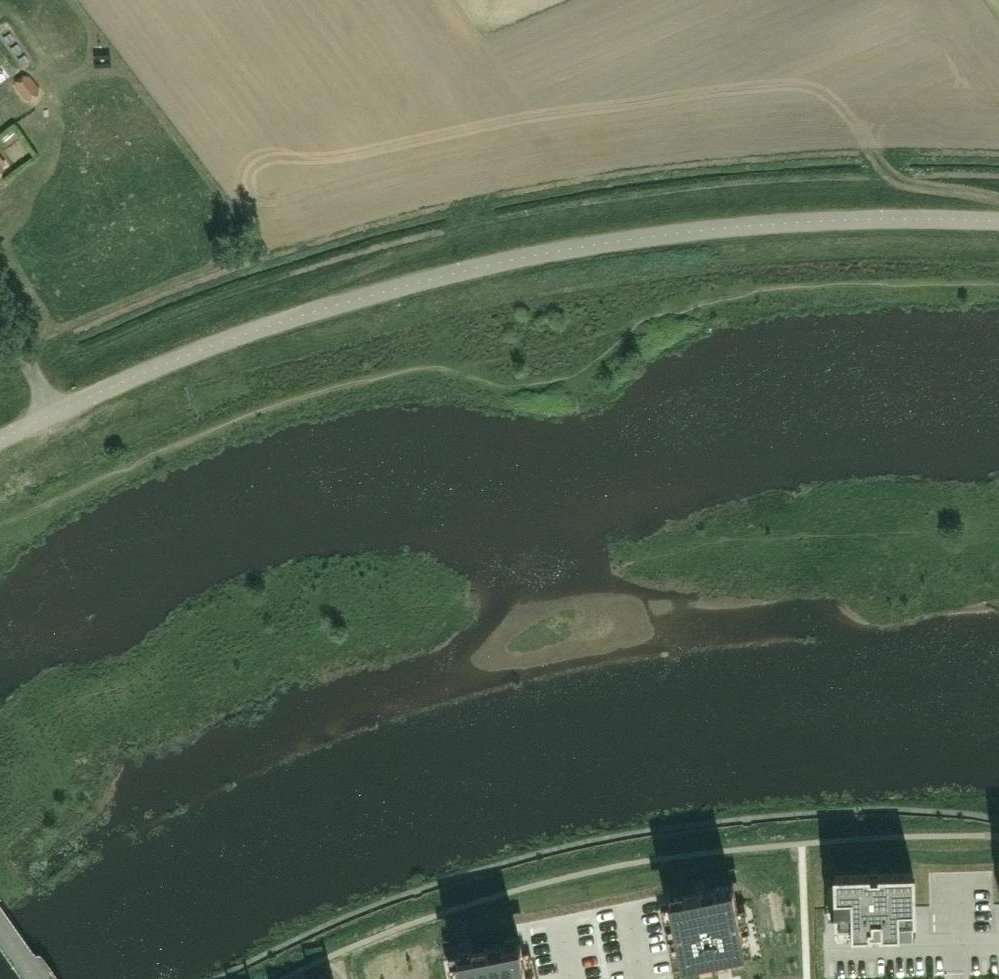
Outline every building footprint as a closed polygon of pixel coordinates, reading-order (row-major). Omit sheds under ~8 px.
[(25,75),(17,81),(16,88),(26,101),(33,102),(40,97),(40,90),(31,77),(25,75)] [(885,870),(902,870),(902,857),(885,858),(885,870)] [(914,873),(835,875),(836,923),(852,923),(852,934),(900,933),(899,922),(915,921),(914,873)] [(733,886),(669,898),(682,963),(746,950),(733,886)] [(457,956),(462,978),(528,978),(521,944),(457,956)]
